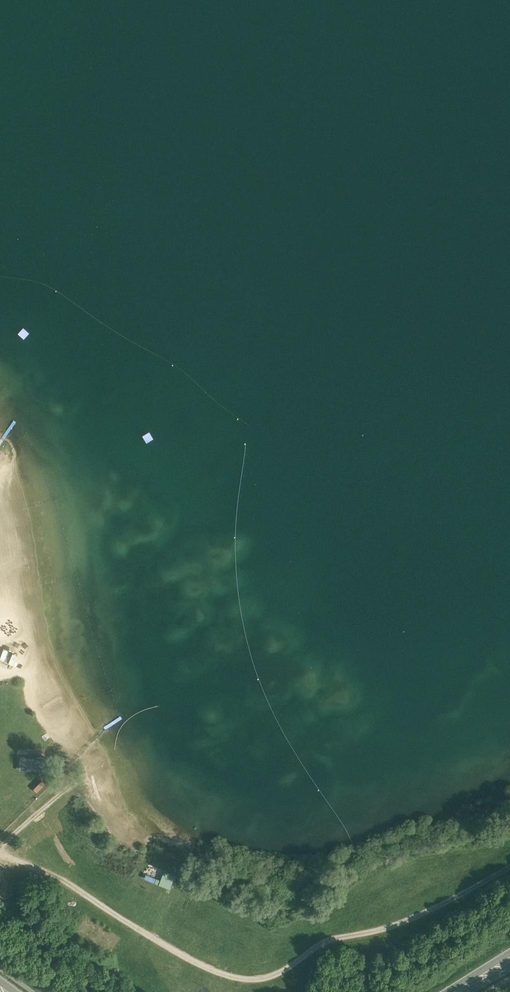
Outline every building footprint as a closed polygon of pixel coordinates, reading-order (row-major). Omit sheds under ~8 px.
[(26,757),(21,757),(21,770),(42,770),(42,757),(37,757),(37,764),(26,764),(26,757)] [(146,874),(144,879),(170,890),(176,875),(165,871),(161,880),(146,874)]
